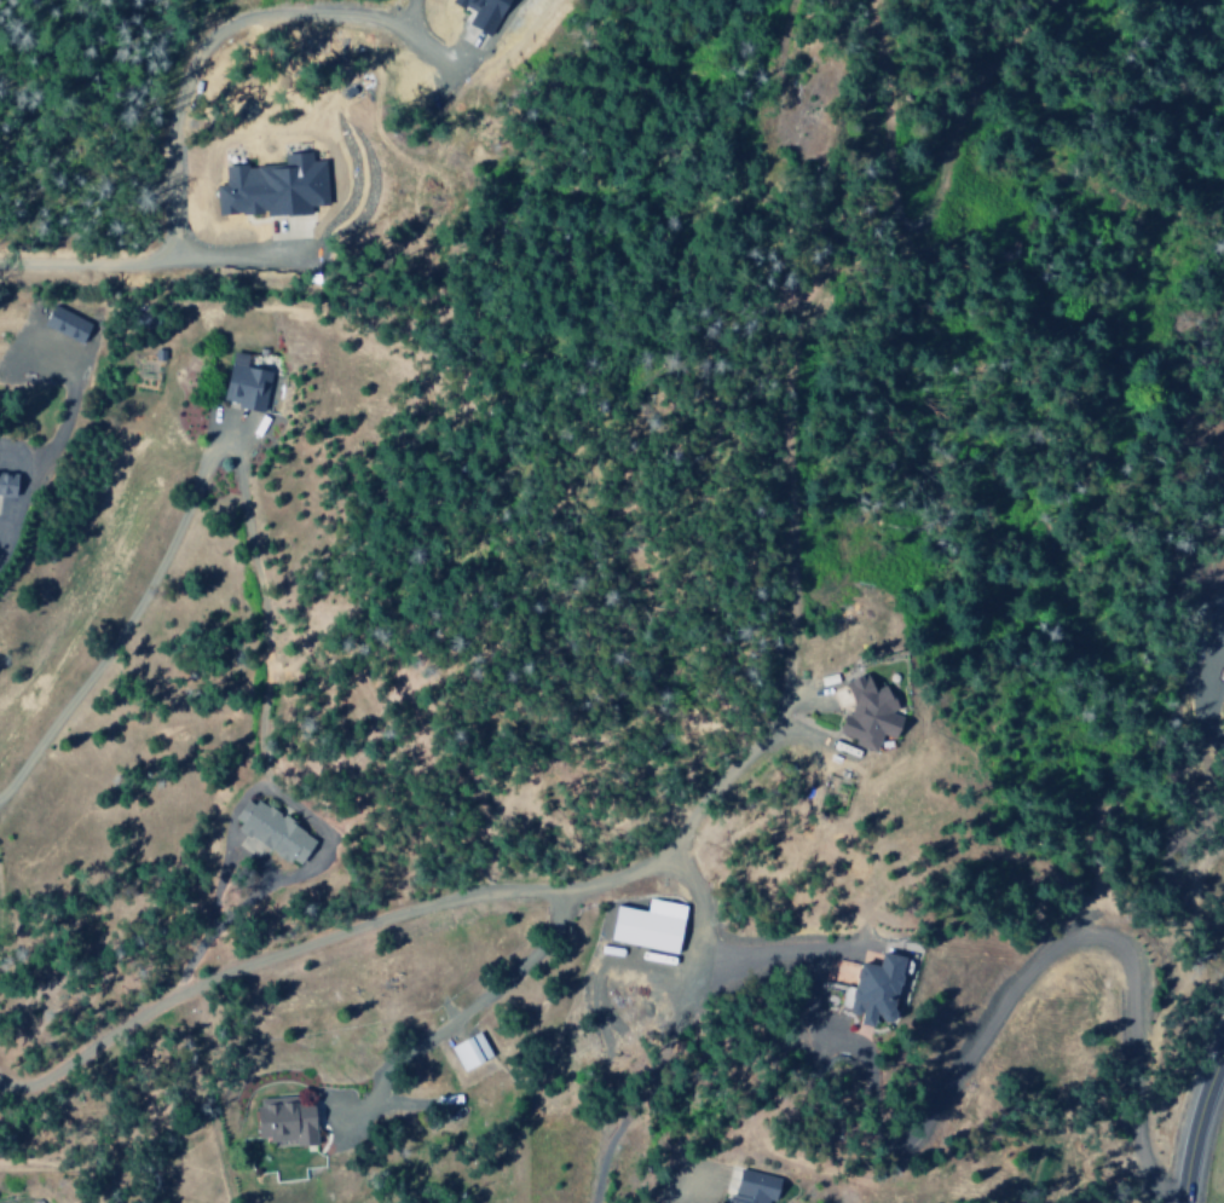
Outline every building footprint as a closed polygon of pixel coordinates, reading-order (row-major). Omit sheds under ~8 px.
[(501,0),(447,0),(446,2),(467,12),(462,24),(484,35),(501,0)] [(211,215),(305,211),(305,205),(322,204),(320,159),(307,160),(306,151),(281,152),(282,164),(218,166),(219,185),(210,185),(211,215)] [(266,371),(240,367),(242,354),(224,351),(215,402),(259,410),(266,371)] [(869,751),(874,734),(884,738),(896,699),(879,694),(881,689),(864,684),(866,678),(850,673),(833,733),(848,738),(847,744),(869,751)] [(246,801),(244,804),(234,799),(224,818),(232,822),(227,831),(292,866),(309,835),(246,801)] [(670,953),(678,905),(642,898),(640,911),(608,905),(602,941),(670,953)] [(839,1013),(849,1015),(848,1023),(861,1026),(862,1018),(883,1022),(895,957),(870,952),(868,965),(848,962),(839,1013)] [(444,1045),(455,1070),(485,1058),(475,1032),(444,1045)] [(309,1145),(307,1106),(288,1107),(288,1096),(249,1098),(251,1142),(287,1140),(287,1146),(309,1145)] [(758,1200),(765,1201),(770,1178),(725,1167),(717,1202),(757,1202),(758,1200)]
